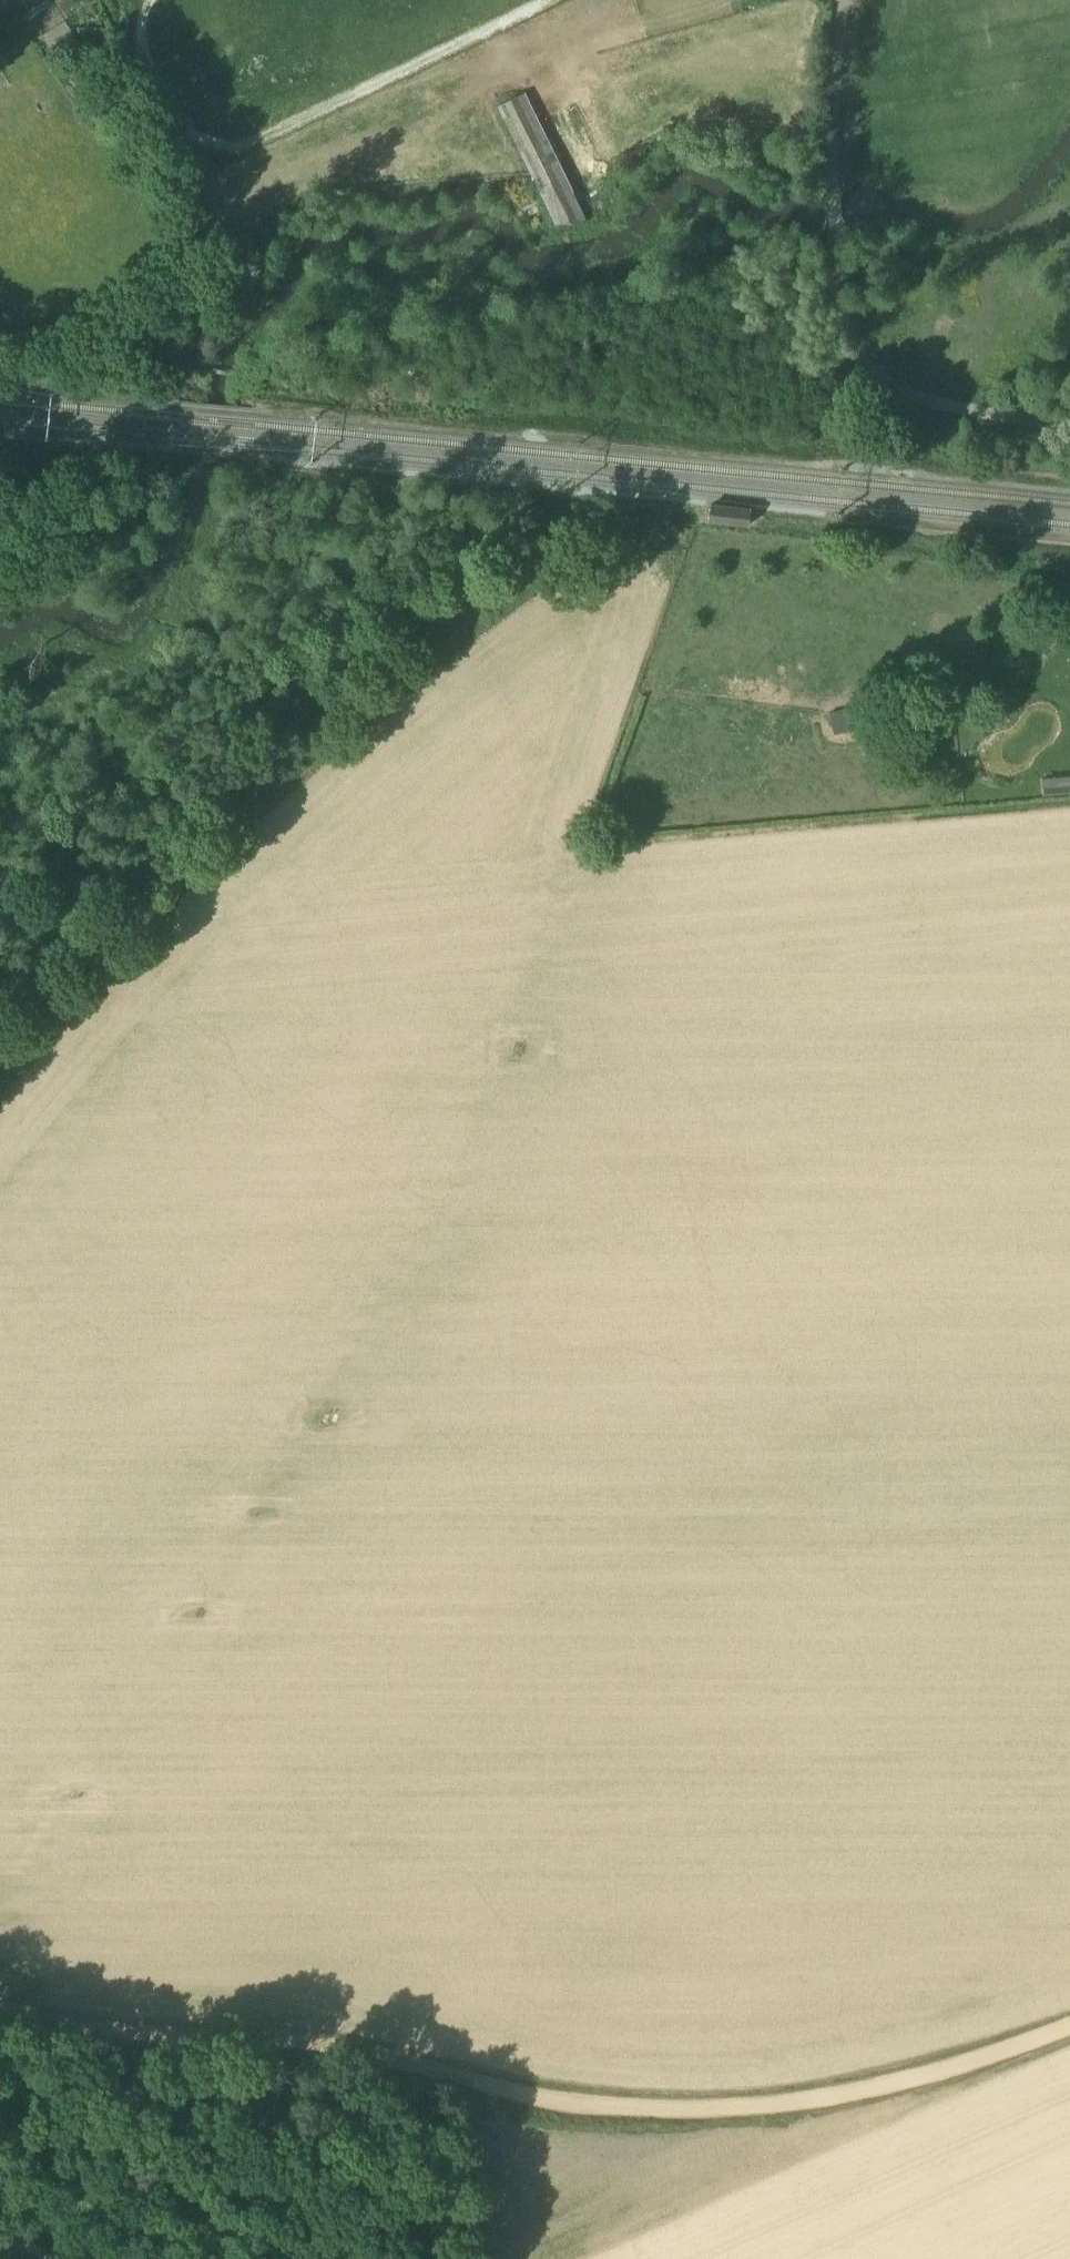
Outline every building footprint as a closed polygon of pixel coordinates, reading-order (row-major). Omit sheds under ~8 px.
[(52,7),(31,17),(40,36),(61,26),(52,7)] [(558,225),(586,212),(523,85),(496,99),(558,225)] [(750,524),(751,509),(711,504),(709,520),(750,524)] [(835,733),(862,728),(858,707),(831,712),(835,733)]
